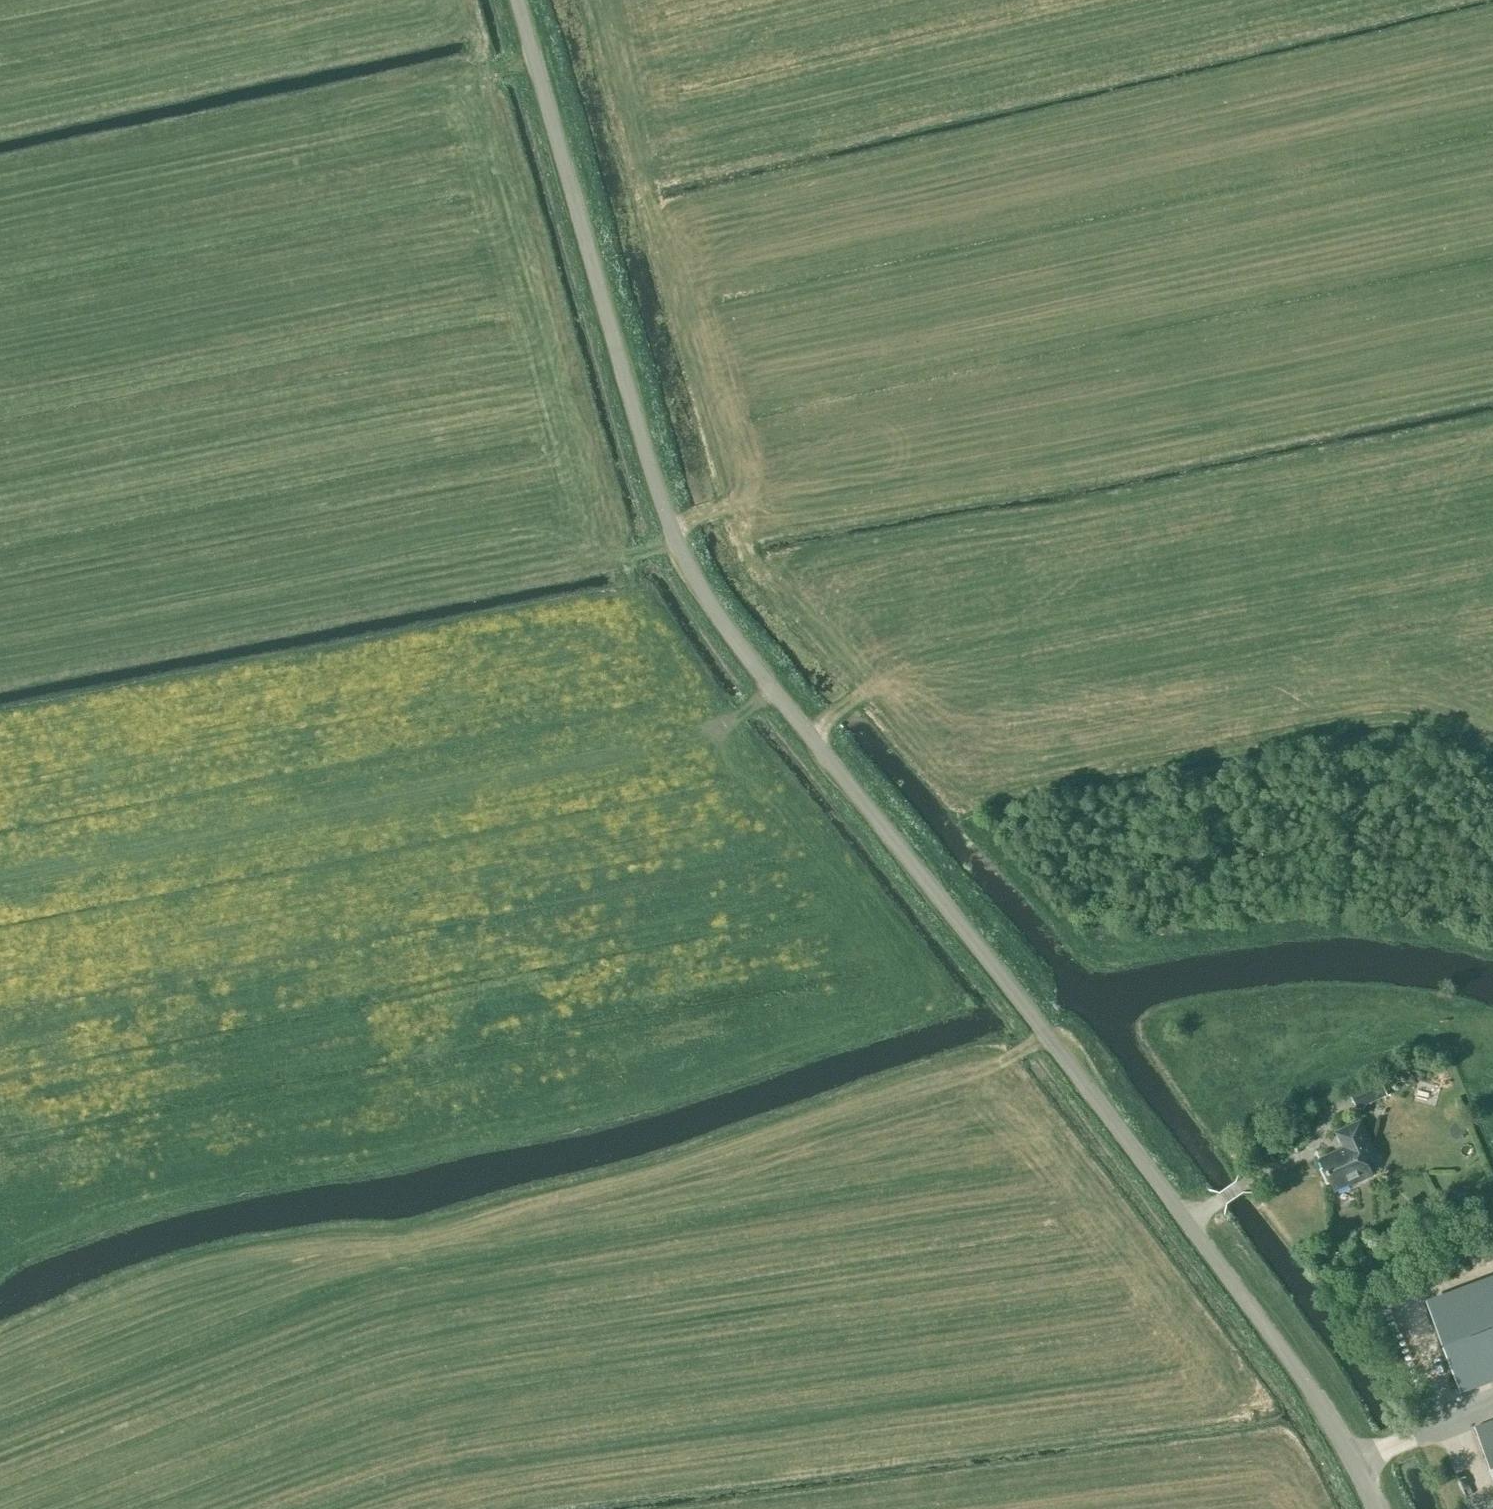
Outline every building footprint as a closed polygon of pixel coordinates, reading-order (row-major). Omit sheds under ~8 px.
[(1388,1095),(1381,1079),(1350,1094),(1357,1110),(1388,1095)] [(1351,1184),(1352,1186),(1372,1176),(1365,1161),(1375,1156),(1358,1123),(1337,1133),(1344,1148),(1320,1160),(1336,1191),(1351,1184)] [(1492,1258),(1492,1239),(1478,1245),(1485,1261),(1492,1258)] [(1460,1387),(1492,1375),(1492,1283),(1430,1307),(1460,1387)] [(1475,1427),(1492,1474),(1492,1420),(1475,1427)]
